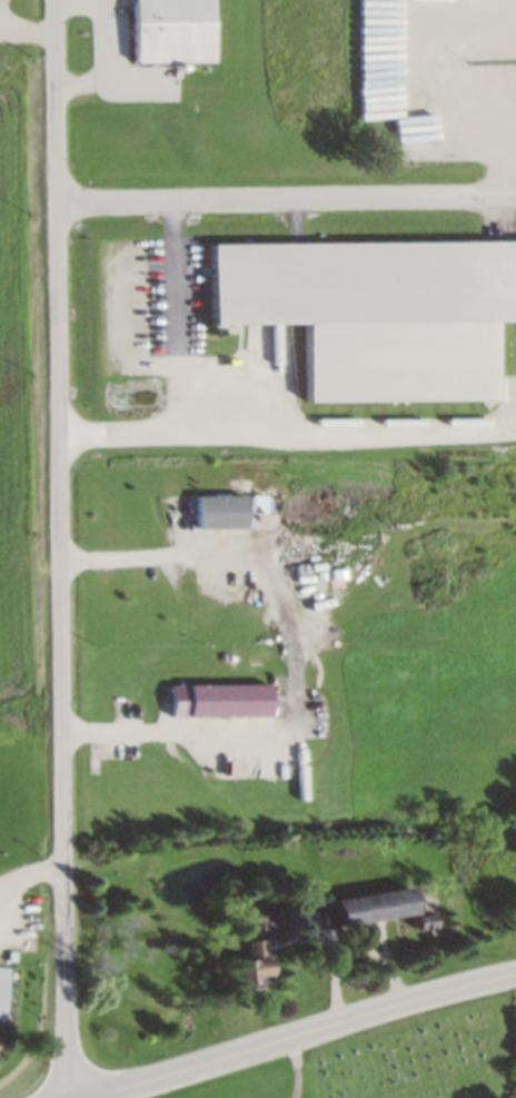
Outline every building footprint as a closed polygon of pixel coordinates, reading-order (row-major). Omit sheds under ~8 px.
[(217,62),(217,0),(135,0),(135,62),(217,62)] [(295,400),(486,401),(486,320),(515,320),(515,243),(199,242),(199,323),(295,324),(295,400)] [(196,495),(196,528),(250,527),(250,495),(196,495)] [(277,716),(277,685),(182,685),(182,716),(277,716)] [(425,915),(422,889),(341,897),(343,924),(425,915)] [(243,960),(245,987),(278,985),(274,939),(251,941),(253,959),(243,960)] [(8,1020),(10,968),(0,968),(0,1019),(8,1020)]
